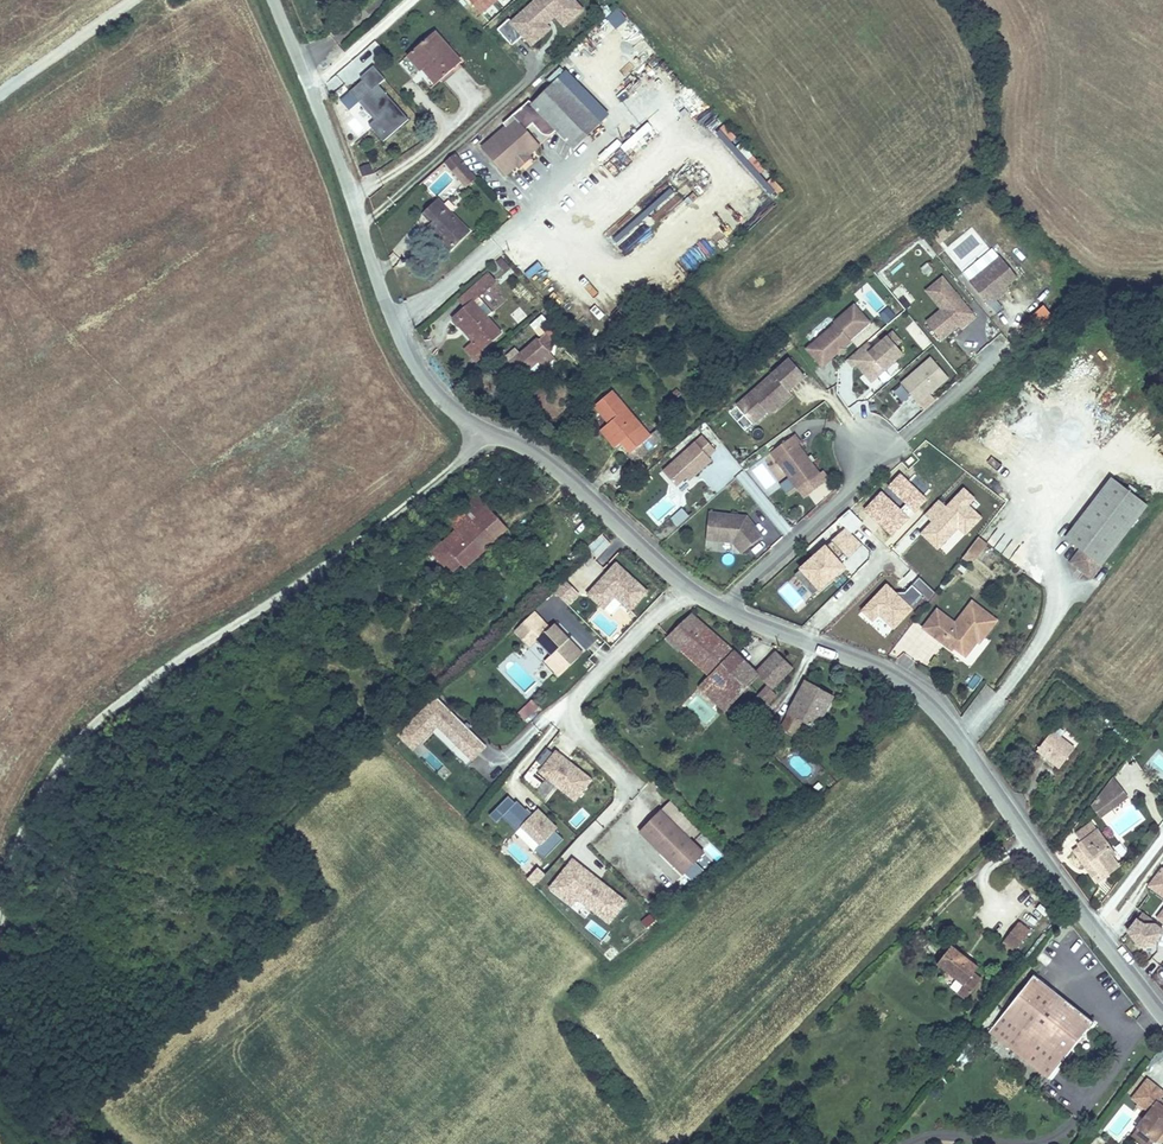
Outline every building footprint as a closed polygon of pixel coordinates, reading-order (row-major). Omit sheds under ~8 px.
[(499,0),(471,0),(483,14),(499,0)] [(497,32),(510,47),(521,38),(530,48),(558,23),(564,30),(585,11),(575,0),(534,0),(497,32)] [(410,60),(423,76),(429,72),(440,86),(462,67),(438,37),(410,60)] [(342,97),(384,142),(409,119),(378,86),(385,80),(373,68),(342,97)] [(429,72),(423,76),(435,91),(440,86),(429,72)] [(536,159),(546,151),(533,135),(540,129),(551,143),(552,144),(553,144),(554,144),(555,144),(556,144),(564,137),(580,156),(582,155),(614,127),(605,116),(597,123),(578,100),(586,93),(576,81),(541,110),(538,106),(511,128),(514,132),(490,152),(513,179),(523,171),(527,168),(525,166),(531,161),(533,163),(536,159)] [(578,100),(597,123),(605,116),(586,93),(578,100)] [(451,167),(470,191),(482,181),(462,158),(451,167)] [(527,168),(523,171),(526,174),(539,163),(536,159),(533,163),(532,163),(531,161),(525,166),(527,168)] [(649,191),(603,234),(622,253),(681,198),(670,186),(656,199),(649,191)] [(731,187),(719,197),(723,202),(736,192),(731,187)] [(433,231),(455,253),(475,234),(444,203),(433,214),(441,222),(433,231)] [(994,251),(986,242),(959,267),(966,276),(965,277),(989,305),(1004,292),(1001,289),(1004,287),(1017,276),(995,250),(994,251)] [(503,258),(495,261),(500,272),(508,268),(503,258)] [(942,278),(926,291),(934,300),(949,287),(942,278)] [(494,316),(482,303),(497,289),(490,282),(461,307),(467,315),(458,324),(476,347),(469,354),(479,366),(487,359),(482,353),(499,337),(488,322),(494,316)] [(942,310),(926,323),(941,340),(958,325),(964,320),(967,323),(975,316),(949,287),(934,300),(942,310)] [(906,306),(913,300),(903,288),(896,294),(906,306)] [(835,324),(807,349),(822,367),(838,352),(836,350),(839,348),(844,348),(851,341),(850,340),(869,322),(854,305),(834,322),(835,324)] [(880,316),(886,323),(895,316),(888,309),(880,316)] [(964,320),(958,325),(960,328),(967,323),(964,320)] [(515,347),(502,359),(508,367),(507,367),(512,373),(510,375),(515,380),(528,369),(531,373),(530,374),(533,377),(549,363),(552,345),(561,338),(552,328),(550,330),(544,323),(535,330),(541,337),(521,354),(515,347)] [(868,342),(847,360),(854,367),(857,365),(872,382),(886,369),(885,367),(894,359),(896,361),(903,354),(896,346),(901,342),(893,332),(874,349),(868,342)] [(894,389),(912,410),(949,378),(931,358),(894,389)] [(737,406),(753,424),(768,412),(766,410),(769,407),(771,409),(773,407),(778,407),(792,395),(789,391),(805,376),(790,359),(737,406)] [(885,367),(886,369),(896,361),(894,359),(885,367)] [(613,392),(596,406),(610,423),(605,428),(619,445),(622,442),(631,453),(628,455),(635,463),(661,441),(654,433),(651,436),(613,392)] [(753,424),(737,406),(729,413),(746,431),(753,424)] [(605,428),(601,431),(616,448),(619,445),(605,428)] [(658,430),(654,433),(661,441),(665,438),(658,430)] [(795,435),(771,453),(798,490),(820,474),(811,462),(808,462),(808,458),(798,445),(801,443),(795,435)] [(716,451),(703,437),(663,472),(676,486),(686,478),(692,472),(695,475),(712,461),(709,457),(716,451)] [(689,481),(695,475),(692,472),(686,478),(689,481)] [(820,474),(798,490),(803,497),(827,479),(822,472),(820,474)] [(1066,538),(1081,550),(1071,562),(1091,578),(1147,505),(1112,478),(1066,538)] [(462,514),(468,521),(485,506),(479,499),(462,514)] [(468,521),(435,551),(446,563),(448,561),(453,567),(459,562),(464,567),(506,529),(485,506),(468,521)] [(671,519),(678,526),(689,516),(683,509),(671,519)] [(709,513),(707,539),(734,542),(743,553),(763,537),(755,527),(750,531),(746,526),(747,517),(709,513)] [(601,534),(586,549),(596,559),(611,544),(601,534)] [(987,543),(979,537),(963,558),(971,564),(987,543)] [(707,539),(706,550),(743,553),(734,542),(707,539)] [(650,594),(620,565),(591,595),(607,610),(618,598),(633,612),(650,594)] [(565,578),(553,590),(567,603),(578,592),(565,578)] [(937,611),(924,629),(943,643),(945,640),(954,648),(963,654),(978,634),(984,638),(997,621),(972,603),(956,625),(937,611)] [(699,687),(723,709),(755,676),(756,675),(729,648),(690,615),(668,636),(682,650),(691,643),(703,656),(695,663),(709,677),(699,687)] [(545,631),(549,627),(543,622),(539,625),(545,631)] [(545,631),(539,625),(524,640),(532,647),(538,641),(551,655),(545,661),(560,676),(579,658),(564,643),(569,640),(553,624),(549,627),(545,631)] [(978,634),(963,654),(966,657),(978,642),(980,643),(984,638),(978,634)] [(569,640),(564,643),(579,658),(583,654),(569,640)] [(945,640),(943,643),(952,650),(954,648),(945,640)] [(691,643),(682,650),(695,663),(703,656),(691,643)] [(777,654),(791,668),(801,657),(781,649),(777,654)] [(791,668),(777,654),(756,675),(755,676),(768,688),(770,690),(791,668)] [(974,691),(981,679),(974,675),(967,687),(974,691)] [(748,692),(754,697),(764,686),(758,681),(748,692)] [(806,682),(780,728),(794,735),(801,721),(805,723),(816,729),(834,697),(806,682)] [(770,690),(768,688),(759,697),(768,705),(776,696),(770,690)] [(768,705),(759,697),(745,711),(749,715),(757,722),(770,708),(768,705)] [(468,767),(487,747),(436,699),(397,739),(413,753),(432,733),(468,767)] [(736,721),(739,725),(749,715),(745,711),(736,721)] [(805,723),(801,721),(794,735),(797,737),(805,723)] [(551,746),(560,732),(551,726),(542,740),(551,746)] [(1052,731),(1037,751),(1060,768),(1075,749),(1052,731)] [(555,751),(537,774),(575,804),(593,781),(555,751)] [(1113,778),(1092,805),(1101,817),(1127,797),(1113,778)] [(539,794),(550,799),(555,787),(544,782),(539,794)] [(566,838),(536,810),(530,816),(509,795),(489,816),(498,824),(502,820),(544,861),(566,838)] [(661,812),(640,833),(683,876),(704,854),(661,812)] [(1083,842),(1079,845),(1080,847),(1102,877),(1118,865),(1112,857),(1109,852),(1112,850),(1098,830),(1097,831),(1091,823),(1076,834),(1083,842)] [(1080,847),(1074,851),(1096,881),(1102,877),(1080,847)] [(550,890),(608,930),(629,901),(570,861),(550,890)] [(697,866),(685,878),(690,884),(703,872),(697,866)] [(1150,883),(1162,893),(1162,870),(1161,868),(1150,883)] [(1147,886),(1162,898),(1162,893),(1150,883),(1147,886)] [(1142,943),(1157,940),(1162,932),(1162,929),(1141,913),(1127,932),(1142,943)] [(1032,929),(1036,921),(1024,915),(1020,923),(1032,929)] [(1020,927),(1004,945),(1015,954),(1030,936),(1020,927)] [(958,995),(967,1002),(983,984),(975,977),(980,970),(953,948),(938,967),(964,989),(958,995)] [(1047,986),(1034,976),(989,1031),(1049,1079),(1093,1023),(1069,1003),(1065,1008),(1043,990),(1047,986)] [(1069,1003),(1047,986),(1043,990),(1065,1008),(1069,1003)] [(1157,1104),(1160,1100),(1162,1096),(1162,1093),(1147,1081),(1133,1099),(1149,1113),(1137,1128),(1155,1142),(1162,1132),(1162,1108),(1157,1104)] [(0,1127),(0,1143),(19,1143),(0,1127)]
